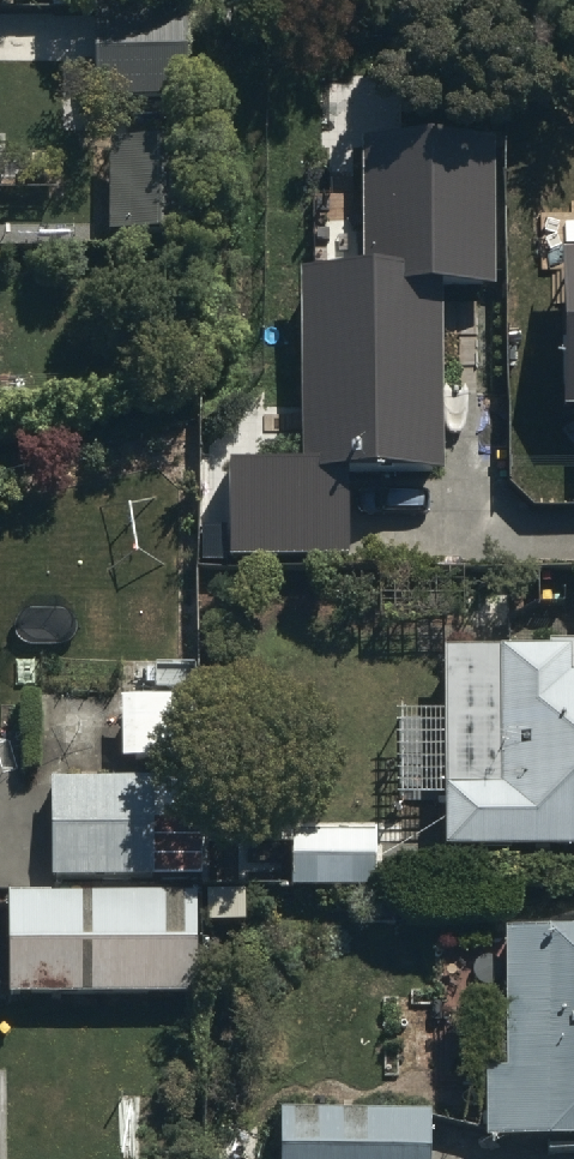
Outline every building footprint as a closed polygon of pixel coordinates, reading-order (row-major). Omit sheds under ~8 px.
[(83,26),(83,6),(91,6),(91,0),(30,0),(30,7),(50,6),(50,25),(83,26)] [(186,17),(92,18),(93,116),(186,116),(186,17)] [(496,142),(364,142),(364,263),(300,263),(301,455),(228,455),(228,552),(351,551),(351,467),(444,467),(443,283),(496,282),(496,142)] [(105,254),(113,254),(184,257),(187,160),(108,158),(105,254)] [(564,244),(565,400),(573,400),(573,244),(564,244)] [(440,669),(441,870),(573,869),(573,660),(549,660),(549,668),(440,669)] [(127,713),(119,713),(119,775),(183,775),(183,730),(201,731),(201,713),(183,713),(183,701),(127,701),(127,713)] [(50,886),(9,886),(9,1005),(195,1005),(195,899),(152,899),(152,887),(198,887),(198,835),(151,835),(151,793),(50,793),(50,886)] [(376,842),(290,840),(289,901),(375,903),(376,842)] [(482,1154),(573,1155),(573,943),(502,942),(500,1089),(483,1089),(482,1154)] [(278,1158),(428,1158),(428,1128),(278,1127),(278,1158)]
